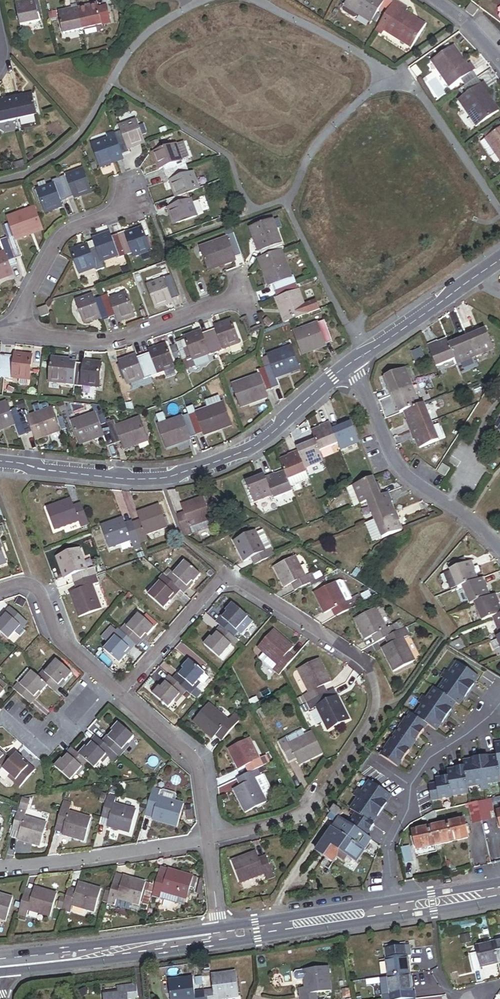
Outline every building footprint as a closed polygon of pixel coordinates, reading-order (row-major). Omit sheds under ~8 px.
[(385,0),(347,0),(342,9),(342,11),(353,18),(355,17),(357,14),(371,23),(372,21),(375,23),(379,16),(376,15),(385,0)] [(15,3),(19,26),(40,22),(35,1),(25,3),(25,1),(15,3)] [(407,9),(393,1),(375,30),(382,34),(384,31),(397,39),(398,37),(412,46),(425,25),(404,12),(407,9)] [(478,9),(471,4),(465,11),(473,16),(478,9)] [(98,8),(97,5),(88,7),(87,5),(78,7),(82,30),(102,26),(101,25),(98,8)] [(107,6),(98,8),(101,25),(110,23),(107,6)] [(82,30),(78,7),(68,9),(68,11),(58,13),(63,34),(82,30)] [(473,72),(475,70),(470,63),(467,65),(453,46),(433,60),(442,73),(440,74),(449,88),(460,80),(473,72)] [(477,78),(473,72),(460,80),(465,86),(477,78)] [(465,86),(459,90),(464,96),(481,84),(477,78),(465,86)] [(464,96),(457,100),(467,114),(469,112),(478,125),(499,111),(485,92),(489,89),(483,82),(481,84),(464,96)] [(37,116),(32,96),(23,98),(22,95),(12,97),(17,120),(37,116)] [(12,97),(2,100),(3,102),(0,102),(0,124),(17,120),(12,97)] [(478,125),(469,112),(467,114),(470,119),(467,121),(473,129),(478,125)] [(144,143),(136,121),(119,127),(121,132),(114,134),(121,156),(129,153),(127,149),(144,143)] [(483,135),(485,139),(487,138),(499,128),(499,123),(483,135)] [(487,138),(496,151),(494,152),(495,154),(499,161),(499,128),(487,138)] [(121,156),(114,134),(107,136),(108,140),(92,146),(100,168),(116,162),(115,158),(121,156)] [(484,139),(480,143),(491,158),(495,154),(494,152),(484,139)] [(184,142),(175,145),(181,162),(184,161),(190,159),(184,142)] [(181,162),(175,145),(153,153),(159,170),(162,169),(165,175),(187,167),(184,161),(181,162)] [(198,189),(192,173),(189,174),(187,167),(165,175),(167,182),(170,182),(175,197),(188,193),(198,189)] [(90,193),(82,171),(58,179),(66,200),(74,197),(74,198),(90,193)] [(66,200),(58,179),(52,181),(53,185),(47,187),(39,190),(37,191),(45,213),(61,207),(60,202),(66,200)] [(37,184),(39,190),(47,187),(45,182),(37,184)] [(196,217),(188,193),(175,197),(166,201),(169,208),(168,209),(174,225),(196,217)] [(41,229),(37,216),(34,208),(7,218),(9,225),(13,236),(7,239),(14,260),(21,258),(15,240),(31,234),(30,233),(41,229)] [(284,250),(273,220),(249,229),(253,237),(255,237),(262,258),(281,251),(284,250)] [(2,227),(7,239),(13,236),(9,225),(2,227)] [(150,251),(141,228),(125,234),(124,232),(117,235),(125,256),(132,254),(133,257),(150,251)] [(125,256),(117,235),(110,237),(109,234),(93,239),(96,248),(101,262),(118,256),(118,259),(125,256)] [(241,256),(234,234),(226,237),(227,239),(200,248),(207,269),(218,265),(218,267),(234,261),(234,259),(241,256)] [(8,263),(14,260),(7,239),(0,241),(0,242),(4,252),(0,254),(0,278),(12,274),(9,266),(8,263)] [(101,262),(96,248),(89,251),(87,245),(70,251),(79,274),(95,268),(97,272),(104,269),(101,262)] [(290,278),(281,251),(262,258),(260,259),(264,270),(262,271),(267,286),(272,285),(274,292),(295,284),(293,277),(290,278)] [(141,276),(136,277),(142,296),(147,294),(141,276)] [(178,298),(170,276),(163,279),(163,281),(148,286),(156,309),(172,303),(171,300),(178,298)] [(313,277),(299,283),(300,287),(315,282),(313,277)] [(303,306),(295,284),(274,292),(282,313),(280,313),(284,323),(306,315),(303,306)] [(134,317),(126,294),(110,300),(108,295),(101,297),(109,319),(116,316),(118,322),(134,317)] [(109,319),(101,297),(93,300),(91,296),(76,302),(84,325),(100,319),(101,322),(109,319)] [(306,315),(317,311),(314,302),(303,306),(306,315)] [(49,315),(46,306),(38,309),(41,318),(49,315)] [(273,323),(267,318),(262,323),(268,328),(273,323)] [(238,343),(231,324),(230,321),(214,327),(215,329),(208,332),(216,353),(222,351),(222,349),(238,343)] [(301,355),(311,351),(310,349),(332,342),(324,321),(293,332),(301,355)] [(493,350),(485,330),(475,334),(474,332),(466,336),(474,357),(493,350)] [(216,353),(208,332),(201,334),(200,332),(184,338),(187,347),(192,360),(207,354),(209,356),(216,353)] [(474,357),(466,336),(456,339),(457,341),(448,345),(454,360),(456,365),(474,357)] [(448,345),(446,340),(437,344),(436,342),(427,345),(428,348),(435,367),(454,360),(448,345)] [(173,367),(165,345),(149,351),(149,354),(143,356),(151,377),(157,375),(157,373),(158,372),(173,367)] [(192,360),(187,347),(184,348),(188,359),(186,360),(189,369),(195,367),(192,360)] [(299,371),(290,347),(267,355),(268,357),(271,365),(264,368),(272,390),(279,387),(275,378),(289,373),(289,374),(299,371)] [(28,380),(31,356),(14,354),(14,357),(7,356),(4,379),(10,380),(12,378),(28,380)] [(151,377),(143,356),(136,358),(135,357),(118,363),(119,365),(125,382),(126,384),(142,378),(144,380),(151,377)] [(264,368),(271,365),(268,357),(261,360),(264,368)] [(73,386),(75,364),(68,363),(69,360),(50,358),(47,382),(65,384),(65,386),(73,386)] [(98,388),(101,363),(83,361),(83,364),(75,364),(73,386),(79,387),(81,386),(98,388)] [(125,382),(119,365),(116,366),(123,383),(125,382)] [(272,390),(264,368),(256,371),(258,375),(232,385),(239,406),(250,402),(251,404),(266,398),(264,392),(272,390)] [(411,387),(404,369),(384,377),(388,386),(385,387),(389,396),(411,387)] [(419,405),(411,387),(389,396),(392,405),(395,404),(399,414),(403,412),(419,405)] [(229,424),(222,403),(220,404),(218,397),(204,401),(207,408),(194,413),(191,407),(186,409),(188,415),(196,436),(203,434),(203,435),(219,430),(218,428),(229,424)] [(18,414),(10,417),(9,412),(5,402),(0,404),(0,428),(13,423),(19,438),(26,435),(18,414)] [(63,403),(57,406),(60,413),(66,411),(63,403)] [(430,423),(423,404),(419,405),(403,412),(408,422),(405,423),(409,432),(430,423)] [(58,431),(50,408),(27,417),(25,411),(18,414),(26,435),(33,433),(35,437),(47,433),(48,435),(58,431)] [(106,424),(102,412),(95,415),(99,426),(106,424)] [(114,445),(106,424),(99,426),(95,415),(94,413),(71,422),(80,445),(89,441),(89,440),(102,435),(107,448),(114,445)] [(196,436),(188,415),(157,426),(166,449),(177,445),(176,443),(196,436)] [(147,441),(138,418),(115,427),(113,421),(106,424),(114,445),(120,443),(123,448),(137,442),(138,444),(147,441)] [(331,428),(329,422),(319,426),(320,428),(311,432),(315,441),(319,451),(338,444),(331,428)] [(359,443),(351,423),(342,426),(341,424),(331,428),(338,444),(340,450),(359,443)] [(438,441),(430,423),(409,432),(412,441),(415,440),(418,449),(421,448),(426,446),(438,441)] [(323,461),(319,451),(315,441),(305,445),(304,441),(294,445),(297,451),(304,468),(323,461)] [(304,468),(297,451),(288,455),(289,457),(280,460),(284,472),(288,480),(306,474),(304,468)] [(436,464),(440,457),(435,454),(431,461),(436,464)] [(265,477),(263,472),(253,475),(254,479),(245,482),(253,503),(272,495),(265,477)] [(290,487),(288,480),(284,472),(275,476),(274,474),(265,477),(272,495),(274,499),(292,492),(290,487)] [(306,474),(288,480),(290,487),(309,480),(306,474)] [(367,502),(383,495),(379,486),(376,487),(372,478),(353,485),(360,504),(367,502)] [(353,485),(345,488),(353,507),(360,504),(353,485)] [(394,512),(390,503),(392,502),(388,493),(383,495),(367,502),(374,520),(394,512)] [(178,519),(185,537),(192,534),(190,527),(211,520),(202,497),(181,505),(185,516),(178,519)] [(46,508),(55,531),(79,522),(81,528),(88,525),(82,506),(74,509),(70,499),(46,508)] [(167,528),(158,504),(137,512),(141,523),(133,526),(141,545),(148,542),(146,536),(167,528)] [(401,531),(398,522),(400,521),(396,511),(394,512),(374,520),(381,536),(382,539),(401,531)] [(141,545),(133,526),(126,528),(122,518),(100,526),(109,549),(131,541),(133,548),(141,545)] [(211,520),(190,527),(192,534),(213,527),(211,520)] [(381,536),(374,520),(366,523),(372,539),(381,536)] [(233,541),(244,562),(254,557),(257,564),(275,555),(272,548),(266,551),(257,534),(255,530),(233,541)] [(263,531),(257,534),(266,551),(272,548),(263,531)] [(86,570),(79,548),(56,557),(63,578),(75,574),(77,582),(95,575),(96,575),(93,567),(86,570)] [(295,556),(273,567),(284,587),(293,582),(297,590),(316,581),(314,578),(312,573),(305,576),(295,556)] [(448,565),(450,570),(466,563),(465,559),(448,565)] [(193,583),(200,576),(185,561),(173,574),(171,572),(166,578),(179,589),(183,593),(192,582),(193,583)] [(450,570),(441,573),(448,591),(457,587),(457,588),(463,586),(477,580),(475,575),(481,573),(478,567),(474,568),(471,561),(466,563),(450,570)] [(96,568),(98,574),(105,572),(103,566),(96,568)] [(102,609),(93,585),(98,583),(95,575),(77,582),(76,582),(79,590),(69,593),(78,618),(102,609)] [(169,600),(179,589),(166,578),(162,575),(157,581),(160,583),(148,596),(164,610),(171,602),(169,600)] [(490,597),(486,588),(488,587),(484,578),(477,580),(463,586),(470,605),(475,603),(490,597)] [(340,580),(336,582),(346,602),(352,599),(343,581),(340,580)] [(314,593),(324,614),(335,609),(338,616),(356,607),(352,599),(346,602),(336,582),(314,593)] [(498,605),(499,604),(496,594),(490,597),(475,603),(482,621),(493,617),(499,614),(499,611),(498,605)] [(358,596),(352,599),(356,607),(362,604),(358,596)] [(26,602),(18,597),(14,603),(22,607),(26,602)] [(248,618),(231,603),(224,611),(227,613),(217,624),(222,628),(234,638),(238,633),(236,631),(247,618),(248,618)] [(386,629),(376,608),(354,619),(365,640),(374,635),(378,642),(388,637),(397,633),(393,626),(386,629)] [(8,640),(20,626),(22,629),(27,624),(11,609),(2,619),(0,618),(0,633),(8,640)] [(147,636),(154,629),(138,614),(126,627),(124,626),(120,631),(134,644),(136,646),(145,635),(147,636)] [(252,622),(247,618),(236,631),(238,633),(241,635),(252,622)] [(400,622),(393,626),(397,633),(404,629),(400,622)] [(233,648),(238,642),(234,638),(222,628),(212,639),(210,637),(203,645),(220,659),(220,658),(223,661),(234,649),(233,648)] [(415,661),(404,638),(409,635),(406,628),(404,629),(397,633),(388,637),(391,644),(382,649),(393,672),(415,661)] [(124,655),(134,644),(120,631),(118,630),(113,635),(115,637),(104,650),(119,664),(126,656),(124,655)] [(285,655),(293,647),(273,630),(257,648),(263,653),(277,665),(272,670),(278,676),(292,660),(285,655)] [(459,652),(466,649),(462,640),(449,646),(459,652)] [(498,640),(491,643),(497,658),(499,657),(499,646),(498,640)] [(259,658),(272,670),(277,665),(263,653),(259,658)] [(330,682),(318,659),(296,669),(308,693),(303,696),(306,703),(324,694),(320,687),(330,682)] [(72,674),(55,660),(44,673),(42,671),(37,677),(48,686),(54,691),(63,680),(65,682),(72,674)] [(199,681),(205,674),(188,660),(181,668),(183,670),(174,681),(187,692),(190,695),(195,690),(193,688),(199,681)] [(472,684),(479,676),(458,661),(449,673),(445,670),(443,674),(469,692),(474,685),(472,684)] [(20,685),(32,672),(28,669),(16,682),(18,683),(20,685)] [(37,677),(32,672),(20,685),(18,683),(13,689),(16,692),(29,704),(39,693),(40,694),(48,686),(37,677)] [(210,678),(205,674),(199,681),(203,686),(210,678)] [(465,698),(469,692),(443,674),(441,677),(445,680),(437,691),(455,703),(458,705),(464,697),(465,698)] [(174,681),(170,678),(161,688),(158,686),(151,694),(168,708),(179,695),(182,697),(187,692),(174,681)] [(455,703),(437,691),(434,688),(427,699),(423,696),(420,699),(446,718),(451,711),(450,710),(455,703)] [(334,689),(324,694),(328,702),(338,697),(334,689)] [(202,696),(195,690),(190,695),(197,701),(202,696)] [(349,719),(338,697),(328,702),(324,694),(306,703),(310,711),(315,708),(327,731),(349,719)] [(306,703),(303,696),(296,699),(300,706),(306,703)] [(446,718),(420,699),(418,703),(422,705),(414,716),(426,725),(435,731),(441,723),(442,724),(446,718)] [(310,711),(306,703),(300,706),(303,714),(310,711)] [(193,722),(212,739),(214,737),(219,731),(225,736),(238,721),(232,716),(228,721),(209,704),(193,722)] [(423,730),(426,725),(414,716),(410,713),(402,724),(419,736),(423,730)] [(122,751),(133,737),(117,723),(110,730),(113,733),(103,744),(113,752),(119,758),(124,752),(122,751)] [(416,741),(419,736),(402,724),(395,734),(411,746),(415,741),(416,741)] [(225,736),(219,731),(214,737),(220,742),(225,736)] [(285,738),(288,744),(301,737),(298,731),(285,738)] [(322,755),(311,732),(301,737),(288,744),(285,738),(278,741),(287,760),(294,756),(299,766),(322,755)] [(408,751),(411,746),(395,734),(387,745),(405,757),(408,752),(408,751)] [(108,757),(113,752),(103,744),(97,738),(87,748),(86,746),(78,755),(89,764),(94,769),(106,755),(108,757)] [(259,759),(249,739),(227,749),(237,770),(248,765),(251,772),(257,769),(269,763),(266,756),(259,759)] [(405,757),(387,745),(380,756),(397,767),(400,762),(401,763),(405,757)] [(84,770),(89,764),(78,755),(72,750),(63,761),(61,759),(54,767),(70,781),(81,768),(84,770)] [(119,758),(113,752),(108,757),(116,764),(120,758),(119,758)] [(0,753),(0,772),(2,769),(9,761),(0,753)] [(33,771),(23,762),(25,760),(16,753),(9,761),(2,769),(15,781),(14,783),(19,788),(33,771)] [(499,773),(496,755),(488,756),(487,755),(479,756),(484,788),(488,787),(487,782),(499,780),(499,773)] [(484,788),(479,756),(472,757),(472,759),(463,760),(464,765),(466,785),(479,783),(480,788),(484,788)] [(466,785),(464,765),(456,766),(456,768),(447,769),(448,775),(451,794),(467,792),(466,785)] [(263,794),(269,791),(270,789),(264,777),(262,776),(261,777),(257,769),(251,772),(241,777),(245,784),(233,790),(244,813),(267,803),(263,794)] [(451,794),(448,775),(442,776),(435,777),(436,782),(428,783),(430,799),(451,796),(451,794)] [(385,804),(390,797),(369,782),(362,793),(358,790),(355,793),(382,811),(385,807),(386,805),(385,804)] [(152,819),(152,820),(177,827),(183,804),(175,801),(159,797),(160,790),(153,788),(147,808),(154,810),(152,819)] [(160,790),(159,797),(175,801),(176,795),(175,793),(163,790),(160,790)] [(382,811),(355,793),(353,797),(357,799),(350,810),(352,811),(371,824),(376,817),(377,818),(382,811)] [(110,816),(107,827),(129,834),(136,810),(114,804),(116,797),(108,795),(102,814),(110,816)] [(21,799),(18,808),(26,810),(29,800),(22,799),(21,799)] [(487,799),(476,802),(480,820),(492,817),(487,799)] [(476,802),(467,804),(471,822),(480,820),(476,802)] [(62,834),(62,835),(84,841),(91,818),(69,812),(71,805),(63,803),(57,822),(65,824),(62,834)] [(17,839),(17,840),(39,847),(46,823),(24,817),(26,810),(18,808),(13,827),(20,829),(17,839)] [(154,810),(147,808),(145,817),(152,819),(154,810)] [(370,831),(373,826),(371,824),(352,811),(350,814),(354,817),(349,825),(365,836),(369,831),(370,831)] [(437,819),(435,811),(424,817),(427,823),(437,819)] [(335,824),(316,852),(333,863),(338,857),(345,862),(348,857),(356,863),(371,840),(365,836),(349,825),(339,818),(331,813),(327,818),(335,824)] [(110,816),(102,814),(99,825),(107,827),(110,816)] [(467,838),(463,819),(438,825),(442,844),(467,838)] [(65,824),(57,822),(54,832),(62,834),(65,824)] [(442,844),(438,825),(412,831),(417,850),(442,844)] [(20,829),(13,827),(10,837),(17,839),(20,829)] [(401,848),(403,864),(412,862),(409,847),(401,848)] [(259,862),(255,852),(231,861),(239,884),(264,875),(266,881),(274,878),(267,859),(259,862)] [(160,867),(157,878),(165,880),(168,869),(160,867)] [(193,876),(168,869),(165,880),(157,878),(152,897),(159,899),(161,893),(187,900),(193,876)] [(124,876),(115,874),(112,885),(120,887),(124,876)] [(145,882),(124,876),(120,887),(112,885),(110,892),(107,904),(115,907),(117,900),(131,904),(138,906),(145,882)] [(101,889),(78,883),(75,893),(68,891),(66,899),(62,911),(70,913),(72,907),(94,913),(101,889)] [(56,894),(34,887),(31,898),(24,896),(18,915),(26,918),(28,911),(49,918),(56,894)] [(187,900),(161,893),(159,899),(185,906),(187,900)] [(0,895),(0,921),(6,922),(13,898),(0,895)] [(62,911),(66,899),(60,897),(57,909),(62,911)] [(131,904),(117,900),(115,907),(129,911),(131,904)] [(497,963),(493,942),(475,946),(476,953),(470,954),(474,971),(480,970),(480,967),(497,963)] [(408,974),(406,956),(410,955),(408,944),(384,948),(388,977),(408,974)] [(327,967),(295,971),(293,973),(294,978),(296,980),(304,979),(305,987),(298,988),(299,998),(317,998),(316,994),(330,992),(327,967)] [(236,972),(211,975),(212,989),(203,990),(204,998),(221,998),(239,997),(236,972)] [(408,974),(388,977),(380,978),(383,998),(413,998),(415,998),(414,992),(411,992),(408,974)] [(192,978),(168,981),(170,998),(204,998),(203,990),(194,992),(192,978)] [(136,985),(117,987),(118,994),(103,996),(103,998),(129,998),(137,998),(136,985)] [(86,988),(78,993),(81,998),(89,994),(86,988)]
